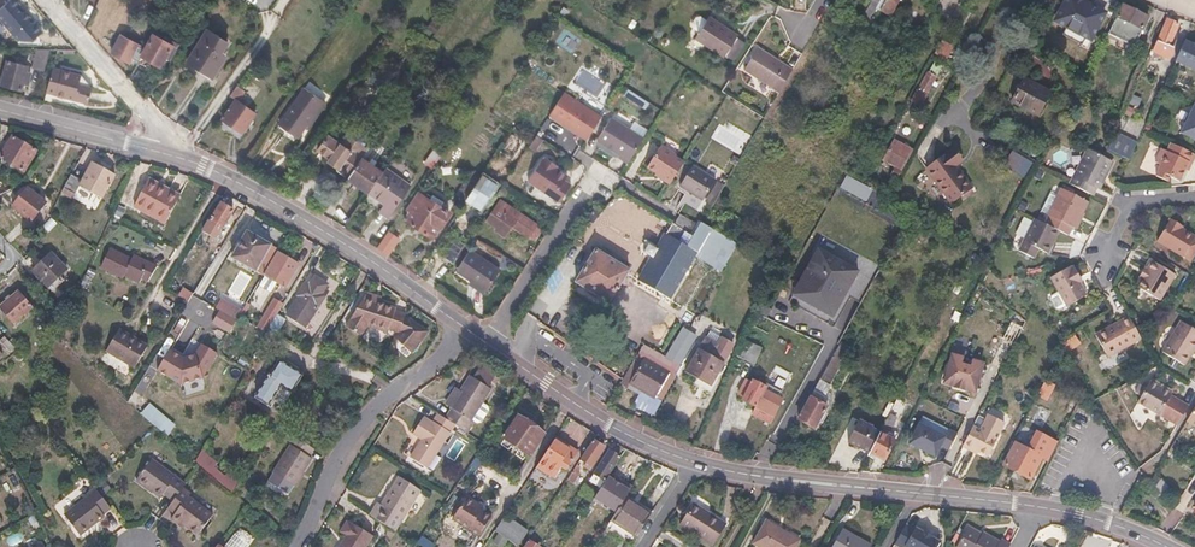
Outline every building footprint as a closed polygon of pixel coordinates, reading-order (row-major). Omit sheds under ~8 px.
[(20,4),(16,0),(8,0),(0,8),(0,18),(15,35),(30,21),(30,17),(25,11),(21,10),(17,6),(19,5),(20,4)] [(864,16),(870,19),(876,8),(881,0),(873,0),(864,16)] [(876,8),(890,16),(898,0),(881,0),(876,8)] [(1075,0),(1064,0),(1053,23),(1080,36),(1078,39),(1088,44),(1102,13),(1075,0)] [(1148,18),(1122,5),(1108,33),(1134,46),(1148,18)] [(738,35),(709,16),(706,21),(698,33),(694,39),(723,57),(725,54),(733,59),(744,43),(736,38),(738,35)] [(870,19),(864,16),(860,24),(871,30),(876,22),(870,19)] [(698,33),(706,21),(701,17),(695,17),(691,24),(692,29),(698,33)] [(1179,26),(1169,21),(1154,53),(1169,59),(1174,49),(1169,47),(1179,26)] [(959,28),(950,23),(944,35),(953,40),(959,28)] [(227,43),(207,30),(188,62),(212,77),(225,58),(219,54),(227,43)] [(141,44),(121,34),(112,53),(130,63),(133,57),(138,60),(147,44),(142,41),(141,44)] [(152,34),(147,44),(138,60),(137,62),(148,68),(152,61),(161,66),(167,55),(170,57),(177,43),(172,40),(170,44),(152,34)] [(1184,40),(1175,59),(1194,69),(1194,42),(1194,44),(1184,40)] [(951,49),(939,43),(934,53),(945,60),(951,49)] [(791,70),(757,50),(743,72),(778,94),(791,70)] [(29,65),(8,59),(1,84),(22,90),(25,81),(29,82),(32,71),(28,70),(29,65)] [(82,74),(53,66),(46,92),(87,104),(92,88),(80,84),(82,75),(82,74)] [(940,71),(933,67),(930,73),(937,76),(940,71)] [(930,73),(929,72),(918,91),(918,90),(911,102),(920,106),(937,76),(930,73)] [(254,78),(247,73),(238,86),(245,91),(254,78)] [(92,88),(82,75),(80,84),(92,88)] [(1049,93),(1024,78),(1010,100),(1035,115),(1049,93)] [(230,95),(236,99),(222,119),(242,133),(256,113),(238,100),(245,91),(238,86),(237,85),(230,95)] [(326,105),(304,89),(279,125),(298,138),(308,125),(311,127),(326,105)] [(603,116),(564,92),(548,116),(565,126),(567,123),(581,132),(579,135),(588,140),(603,116)] [(1194,100),(1180,129),(1194,137),(1194,101),(1194,100)] [(645,137),(612,117),(599,139),(621,154),(620,157),(629,163),(645,137)] [(567,123),(565,126),(579,135),(581,132),(567,123)] [(328,134),(317,150),(329,158),(327,161),(338,168),(337,171),(347,178),(347,177),(362,156),(368,148),(364,146),(365,145),(366,143),(367,140),(366,137),(365,135),(356,130),(354,129),(353,129),(351,130),(349,131),(347,133),(340,142),(328,134)] [(523,139),(513,132),(503,148),(513,155),(523,139)] [(1135,145),(1114,135),(1107,150),(1128,160),(1135,145)] [(35,151),(12,137),(0,156),(1,159),(23,172),(35,151)] [(914,150),(895,140),(884,160),(896,167),(891,176),(898,179),(914,150)] [(1156,160),(1162,163),(1157,174),(1167,179),(1169,174),(1178,179),(1184,166),(1188,159),(1191,161),(1194,153),(1194,152),(1172,142),(1168,149),(1163,146),(1156,160)] [(678,154),(662,144),(648,167),(663,176),(662,179),(670,184),(685,161),(677,156),(678,154)] [(1087,149),(1086,153),(1070,183),(1091,194),(1095,187),(1098,189),(1112,162),(1087,149)] [(950,151),(924,169),(948,203),(968,189),(953,167),(959,162),(950,151)] [(1004,166),(1024,178),(1033,164),(1013,152),(1004,166)] [(543,157),(541,155),(526,178),(558,199),(570,181),(563,176),(566,171),(552,162),(553,159),(545,154),(543,157)] [(383,171),(362,156),(347,177),(369,192),(383,171)] [(116,176),(95,164),(81,187),(103,200),(116,176)] [(717,179),(694,164),(681,185),(704,200),(717,179)] [(386,168),(383,171),(369,192),(384,203),(379,211),(387,217),(410,186),(386,168)] [(496,184),(481,174),(465,199),(479,209),(496,184)] [(82,181),(71,175),(64,188),(74,193),(82,181)] [(179,196),(148,179),(133,207),(163,224),(179,196)] [(725,185),(719,181),(707,203),(712,206),(725,185)] [(1088,201),(1061,187),(1047,214),(1049,215),(1045,223),(1058,229),(1068,234),(1072,227),(1075,228),(1088,201)] [(44,203),(25,189),(12,209),(30,222),(44,203)] [(406,210),(408,212),(403,219),(431,237),(438,227),(443,225),(449,217),(448,212),(418,192),(406,210)] [(232,211),(221,204),(210,222),(222,229),(224,225),(227,227),(231,220),(228,218),(232,211)] [(496,204),(486,220),(497,227),(499,223),(526,241),(527,239),(533,229),(534,228),(496,204)] [(1045,223),(1034,217),(1019,249),(1033,256),(1038,247),(1047,252),(1058,229),(1045,223)] [(1155,242),(1188,261),(1194,249),(1194,240),(1192,238),(1193,236),(1179,228),(1180,226),(1168,219),(1155,242)] [(638,280),(670,298),(674,291),(696,253),(711,227),(702,223),(697,220),(690,232),(672,221),(656,248),(648,243),(643,251),(652,256),(638,280)] [(736,243),(711,227),(696,253),(722,267),(736,243)] [(538,232),(533,229),(527,239),(531,242),(538,232)] [(270,245),(246,231),(231,258),(254,272),(270,245)] [(398,238),(388,232),(378,247),(387,254),(398,238)] [(464,243),(452,235),(440,253),(451,261),(464,243)] [(129,261),(107,249),(97,269),(119,281),(121,277),(135,285),(138,279),(145,283),(154,267),(132,255),(129,261)] [(467,249),(455,267),(473,279),(469,284),(483,293),(498,268),(467,249)] [(595,250),(575,283),(609,302),(616,289),(617,290),(619,288),(617,287),(626,272),(628,269),(595,250)] [(871,282),(818,251),(792,295),(813,307),(808,314),(823,323),(828,313),(838,319),(851,297),(859,302),(871,282)] [(299,263),(280,252),(266,274),(277,282),(285,286),(299,263)] [(66,271),(51,255),(33,272),(48,288),(66,271)] [(1145,269),(1147,270),(1142,279),(1140,279),(1135,288),(1157,301),(1173,273),(1151,261),(1145,269)] [(1070,264),(1049,275),(1057,290),(1064,304),(1065,305),(1086,294),(1077,277),(1079,276),(1073,265),(1071,266),(1070,264)] [(1145,269),(1143,268),(1138,277),(1140,279),(1142,279),(1147,270),(1145,269)] [(277,282),(266,274),(259,285),(271,292),(277,282)] [(296,294),(301,296),(288,315),(304,326),(325,294),(322,292),(327,284),(314,276),(308,285),(304,282),(296,294)] [(24,314),(21,293),(19,290),(0,306),(0,310),(12,324),(24,314)] [(1064,304),(1057,290),(1050,294),(1049,297),(1054,306),(1057,307),(1064,304)] [(381,297),(369,292),(365,297),(379,302),(381,297)] [(30,307),(22,296),(24,313),(30,307)] [(379,302),(365,297),(347,326),(362,336),(369,325),(389,332),(390,329),(401,333),(396,338),(411,355),(417,350),(427,332),(408,319),(407,321),(404,319),(405,315),(395,311),(396,308),(379,302)] [(236,320),(242,311),(222,299),(216,308),(236,320)] [(271,327),(279,314),(284,304),(276,300),(260,327),(269,332),(271,327)] [(757,304),(753,313),(785,327),(789,318),(771,310),(757,304)] [(345,313),(335,307),(324,325),(333,331),(345,313)] [(331,312),(325,308),(318,319),(324,323),(331,312)] [(1105,323),(1094,329),(1106,353),(1139,335),(1134,326),(1126,312),(1111,320),(1113,322),(1106,326),(1105,323)] [(287,318),(279,314),(271,327),(278,332),(287,318)] [(1180,321),(1162,352),(1184,365),(1194,347),(1194,330),(1180,321)] [(278,332),(271,327),(269,332),(255,355),(262,359),(273,341),(277,343),(281,335),(278,332)] [(146,349),(117,331),(104,354),(132,371),(146,349)] [(718,344),(721,339),(709,332),(706,337),(718,344)] [(9,357),(17,350),(2,334),(0,335),(0,341),(7,351),(5,353),(9,357)] [(718,344),(706,337),(686,371),(710,385),(722,363),(732,344),(721,339),(718,344)] [(202,376),(217,352),(192,338),(182,355),(170,348),(158,368),(181,382),(184,394),(206,388),(202,376)] [(762,348),(743,339),(734,359),(753,367),(762,348)] [(827,390),(844,358),(835,353),(820,382),(822,384),(821,387),(827,390)] [(985,364),(950,353),(939,384),(975,396),(985,364)] [(269,373),(268,373),(255,393),(269,403),(281,385),(291,391),(303,373),(279,358),(269,373)] [(668,374),(642,360),(631,383),(643,389),(641,392),(655,399),(668,374)] [(475,365),(470,373),(485,383),(490,375),(475,365)] [(485,383),(470,373),(450,404),(472,418),(492,387),(485,383)] [(745,396),(743,399),(756,406),(753,412),(770,422),(783,399),(766,389),(768,385),(755,378),(753,382),(747,378),(739,393),(745,396)] [(1151,379),(1149,382),(1171,395),(1173,392),(1151,379)] [(1053,384),(1044,380),(1039,390),(1048,395),(1053,384)] [(1171,395),(1149,382),(1137,402),(1176,425),(1189,404),(1171,395)] [(828,392),(817,386),(798,419),(814,429),(831,399),(825,396),(828,392)] [(902,404),(894,401),(881,427),(868,452),(867,455),(883,463),(897,435),(893,433),(891,436),(887,434),(885,438),(881,436),(884,430),(888,432),(902,404)] [(1185,421),(1194,427),(1194,403),(1185,421)] [(151,407),(144,415),(167,435),(174,426),(151,407)] [(424,415),(413,432),(422,437),(410,455),(427,466),(455,424),(438,413),(433,421),(424,415)] [(971,426),(961,445),(971,451),(972,448),(978,451),(988,456),(1004,424),(987,415),(984,420),(979,430),(971,426)] [(979,430),(984,420),(976,415),(971,426),(979,430)] [(543,433),(517,416),(503,437),(528,454),(543,433)] [(881,427),(861,416),(848,443),(868,452),(881,427)] [(907,445),(935,458),(940,446),(947,450),(955,434),(947,430),(944,436),(917,424),(907,445)] [(1038,431),(1030,448),(1049,457),(1058,440),(1038,431)] [(577,453),(554,438),(536,466),(553,477),(560,467),(566,470),(577,453)] [(603,448),(592,441),(578,463),(583,466),(581,468),(587,472),(603,448)] [(1030,448),(1016,441),(1004,465),(1030,478),(1042,454),(1030,448)] [(312,458),(291,445),(273,473),(294,486),(312,458)] [(196,460),(201,464),(232,491),(238,480),(201,450),(196,460)] [(621,457),(610,450),(595,473),(606,481),(621,457)] [(184,488),(151,464),(135,485),(159,502),(162,498),(172,505),(181,492),(184,488)] [(622,466),(619,464),(597,498),(607,504),(626,472),(621,468),(622,466)] [(420,491),(400,478),(383,506),(378,503),(370,516),(395,531),(420,491)] [(105,479),(98,484),(102,489),(109,484),(105,479)] [(91,495),(93,498),(69,515),(86,539),(110,521),(108,518),(116,512),(99,489),(91,495)] [(172,505),(166,513),(173,519),(169,524),(178,530),(181,527),(196,539),(211,519),(186,501),(188,497),(181,492),(172,505)] [(479,504),(468,497),(453,519),(479,536),(480,536),(492,517),(484,512),(477,507),(479,504)] [(651,514),(626,497),(611,520),(636,536),(651,514)] [(745,503),(739,500),(735,506),(742,510),(745,503)] [(728,524),(694,505),(682,527),(715,546),(728,524)] [(342,533),(334,546),(359,546),(368,532),(350,520),(349,521),(343,518),(336,530),(342,533)] [(501,518),(494,530),(507,539),(517,546),(527,532),(511,521),(509,524),(501,518)] [(766,525),(753,546),(755,546),(798,546),(801,543),(784,532),(783,535),(766,525)] [(955,546),(1009,546),(1010,544),(1001,539),(1000,541),(983,531),(982,533),(968,525),(955,546)] [(904,527),(893,546),(937,546),(938,544),(930,539),(930,538),(922,534),(922,535),(914,531),(913,533),(904,527)] [(843,529),(833,546),(871,546),(872,545),(843,529)] [(225,546),(248,546),(250,544),(252,540),(251,535),(248,531),(244,530),(239,530),(235,533),(225,546)] [(494,530),(489,538),(503,546),(507,539),(494,530)]
